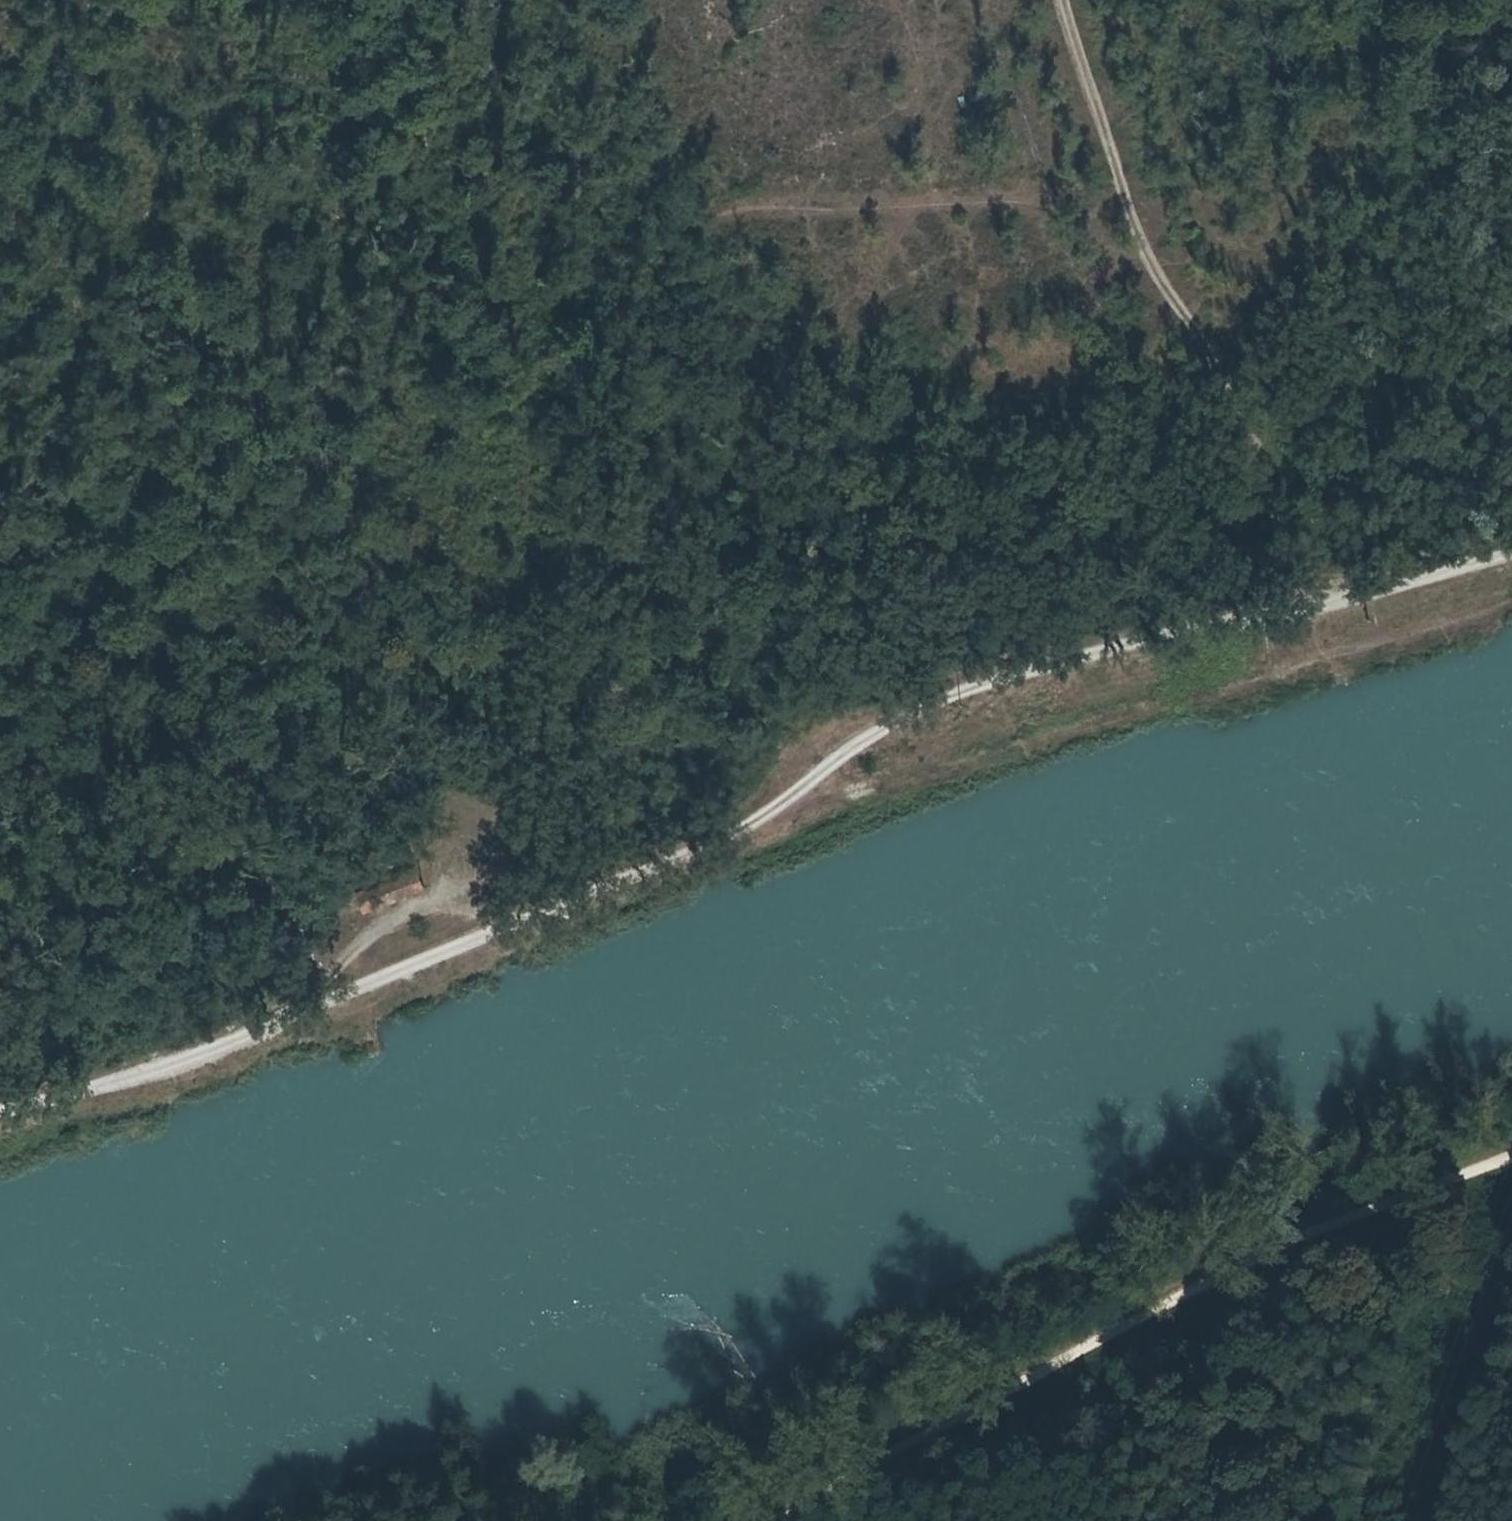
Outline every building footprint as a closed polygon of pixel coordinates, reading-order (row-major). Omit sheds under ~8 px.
[(415,870),(356,894),(364,912),(422,888),(415,870)]
